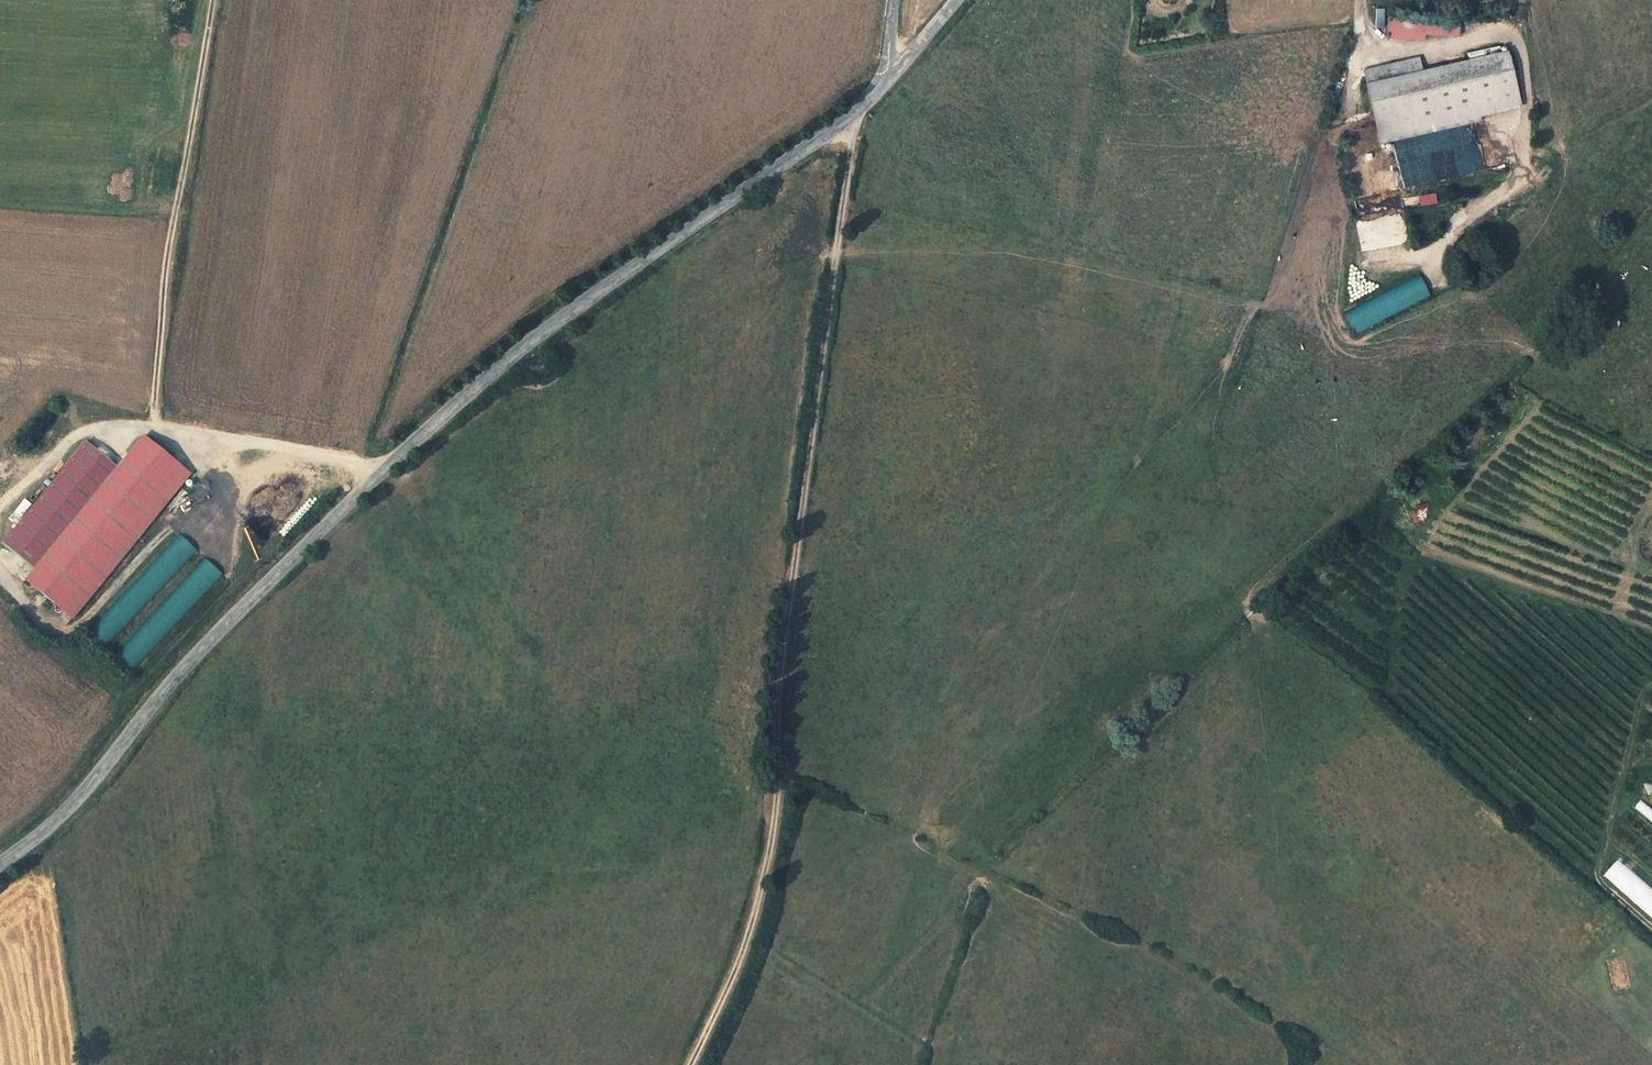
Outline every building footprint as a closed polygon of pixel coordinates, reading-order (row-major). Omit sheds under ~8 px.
[(1464,35),(1464,19),(1388,15),(1387,34),(1420,36),(1420,33),(1464,35)] [(1524,104),(1512,50),(1427,66),(1364,78),(1383,144),(1524,104)] [(43,574),(35,582),(81,621),(201,478),(155,439),(127,472),(43,574)] [(15,550),(43,574),(127,472),(100,449),(15,550)] [(186,536),(93,635),(112,653),(205,554),(186,536)] [(213,560),(119,660),(138,677),(231,578),(213,560)]
